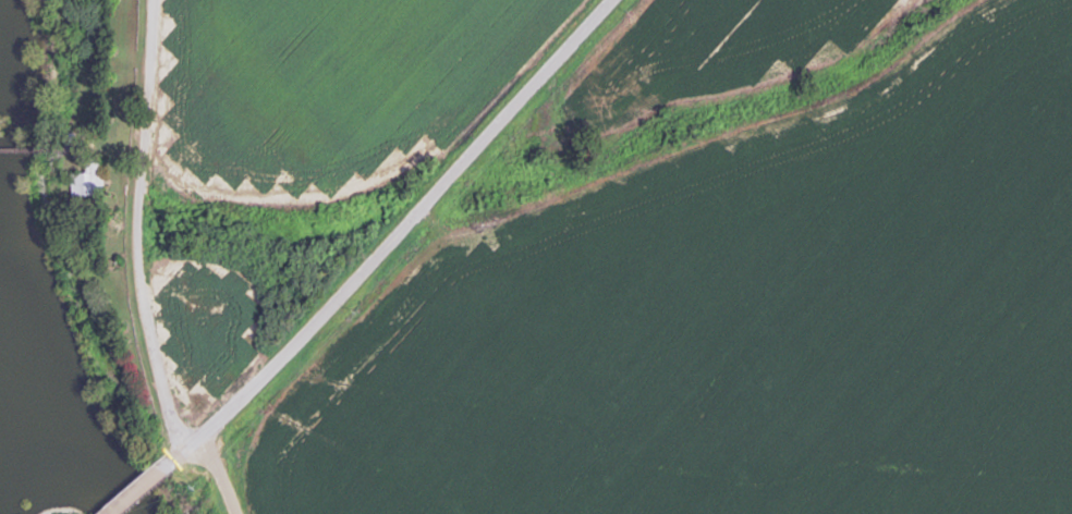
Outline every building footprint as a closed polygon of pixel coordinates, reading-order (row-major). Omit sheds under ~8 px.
[(102,195),(102,156),(87,156),(87,172),(75,172),(75,195),(102,195)]
